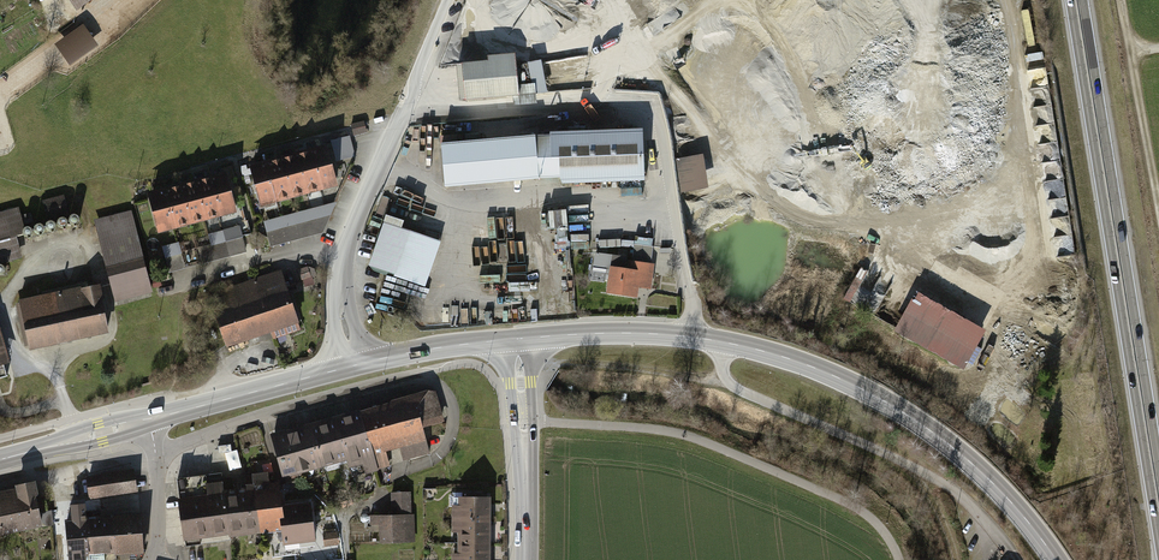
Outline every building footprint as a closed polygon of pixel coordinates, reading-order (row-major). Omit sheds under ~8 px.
[(1026,48),(1029,67),(1045,65),(1043,46),(1026,48)] [(484,65),(459,68),(463,103),(515,98),(510,57),(483,60),(484,65)] [(357,126),(359,135),(376,131),(374,122),(357,126)] [(640,131),(546,134),(547,137),(436,147),(440,190),(557,179),(558,185),(642,183),(640,131)] [(349,139),(330,144),(335,163),(354,158),(349,139)] [(324,148),(309,152),(319,193),(335,188),(324,148)] [(309,152),(291,157),(301,197),(319,193),(309,152)] [(705,191),(699,156),(675,160),(681,195),(705,191)] [(291,157),(277,160),(287,200),(295,198),(301,197),(291,157)] [(277,160),(264,163),(274,204),(287,200),(277,160)] [(259,208),(274,204),(264,163),(248,167),(259,208)] [(223,174),(206,179),(217,220),(234,215),(223,174)] [(206,179),(191,183),(201,224),(217,220),(206,179)] [(191,183),(175,187),(185,228),(201,224),(191,183)] [(110,185),(94,189),(98,205),(114,201),(110,185)] [(175,187),(161,191),(172,232),(185,228),(175,187)] [(155,236),(172,232),(161,191),(145,195),(155,236)] [(64,195),(43,200),(47,218),(68,213),(64,195)] [(334,204),(261,224),(268,249),(321,235),(334,204)] [(568,209),(551,210),(552,227),(559,227),(560,238),(570,237),(568,209)] [(21,257),(17,237),(26,235),(19,210),(0,214),(0,262),(21,257)] [(132,210),(94,219),(114,300),(152,291),(132,210)] [(420,233),(441,236),(442,228),(422,226),(420,233)] [(238,228),(160,246),(166,273),(244,254),(238,228)] [(591,268),(607,271),(603,294),(633,299),(635,288),(648,291),(655,248),(634,244),(631,261),(593,255),(591,268)] [(307,269),(297,272),(300,282),(311,278),(307,269)] [(280,273),(211,296),(228,347),(273,332),(275,338),(299,330),(280,273)] [(98,286),(21,303),(31,345),(107,328),(98,286)] [(982,331),(913,293),(892,331),(961,369),(982,331)] [(432,392),(359,411),(374,467),(425,453),(419,429),(440,424),(432,392)] [(359,411),(301,426),(313,471),(341,463),(346,480),(376,473),(374,467),(359,411)] [(281,479),(313,471),(301,426),(269,435),(281,479)] [(135,470),(88,477),(91,500),(138,493),(135,470)] [(246,487),(247,491),(251,536),(282,533),(279,508),(277,484),(270,484),(268,471),(254,473),(255,486),(246,487)] [(179,478),(181,497),(224,493),(222,474),(179,478)] [(34,484),(6,490),(16,532),(58,523),(56,510),(37,514),(33,498),(37,497),(34,484)] [(16,532),(6,490),(0,492),(0,535),(16,532)] [(247,491),(224,493),(227,538),(251,536),(247,491)] [(374,529),(374,543),(414,542),(413,516),(410,516),(409,492),(390,493),(391,515),(367,516),(368,529),(374,529)] [(227,538),(224,493),(181,497),(185,542),(227,538)] [(451,498),(451,524),(491,523),(491,497),(451,498)] [(311,506),(279,508),(282,533),(283,547),(314,544),(311,506)] [(108,554),(105,518),(87,519),(87,512),(65,513),(68,556),(86,555),(86,559),(103,559),(103,554),(108,554)] [(140,515),(105,518),(108,554),(143,551),(141,535),(140,523),(140,515)] [(491,545),(491,523),(451,524),(451,547),(491,545)] [(325,532),(326,543),(338,542),(336,531),(325,532)] [(452,559),(492,559),(491,545),(451,547),(452,559)]
